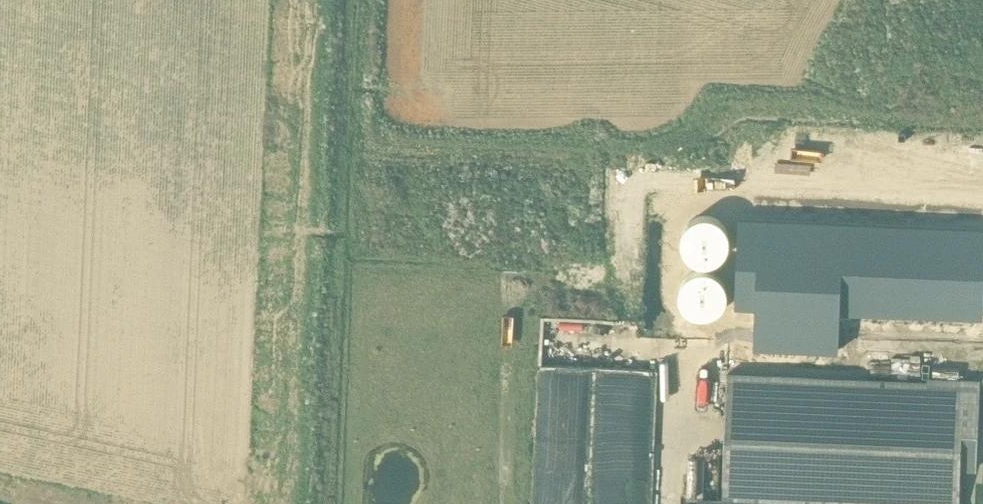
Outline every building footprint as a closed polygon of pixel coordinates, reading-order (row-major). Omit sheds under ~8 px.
[(727,229),(724,225),(721,222),(718,219),(714,217),(710,216),(706,215),(701,216),(697,217),(693,218),(690,221),(686,224),(684,228),(682,231),(681,236),(681,240),(681,244),(682,248),(684,252),(687,256),(690,259),(693,261),(697,263),(702,264),(706,264),(711,264),(715,262),(719,260),(722,257),(725,254),(727,250),(729,246),(730,241),(729,237),(729,233),(727,229)] [(735,307),(755,308),(754,348),(838,352),(840,312),(982,318),(982,293),(982,230),(739,219),(735,307)] [(702,269),(697,270),(693,271),(689,273),(686,276),(683,280),(681,284),(679,288),(679,292),(679,297),(680,301),(681,305),(684,309),(687,312),(691,315),(695,317),(699,318),(703,318),(708,318),(712,317),(716,315),(720,312),(723,309),(725,305),(727,300),(728,296),(728,291),(727,286),(725,282),(722,278),(719,275),(715,272),(711,270),(707,269),(702,269)] [(855,323),(856,334),(899,328),(897,318),(855,323)] [(830,503),(959,503),(961,469),(977,470),(977,450),(980,379),(928,377),(928,380),(727,373),(722,499),(806,503),(830,503)]
